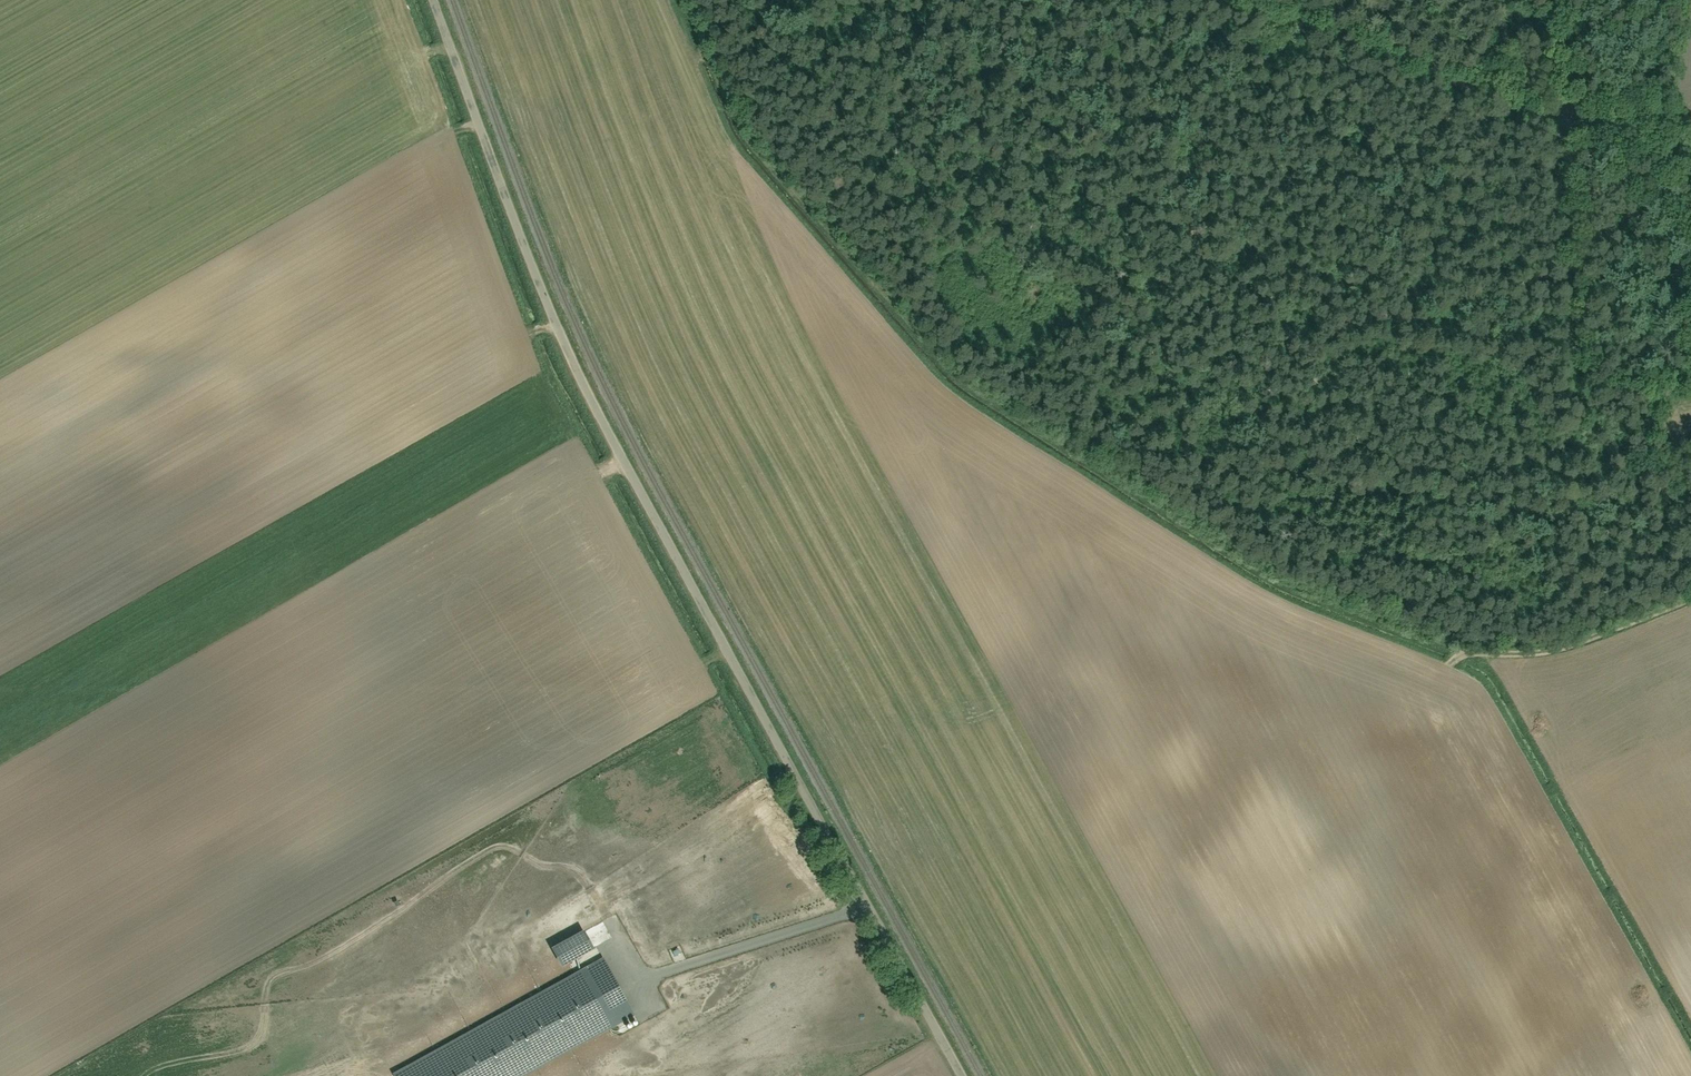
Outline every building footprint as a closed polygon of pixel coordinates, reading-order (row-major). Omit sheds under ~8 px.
[(602,948),(591,929),(559,947),(570,966),(602,948)] [(608,957),(398,1073),(400,1075),(529,1075),(640,1015),(608,957)]
